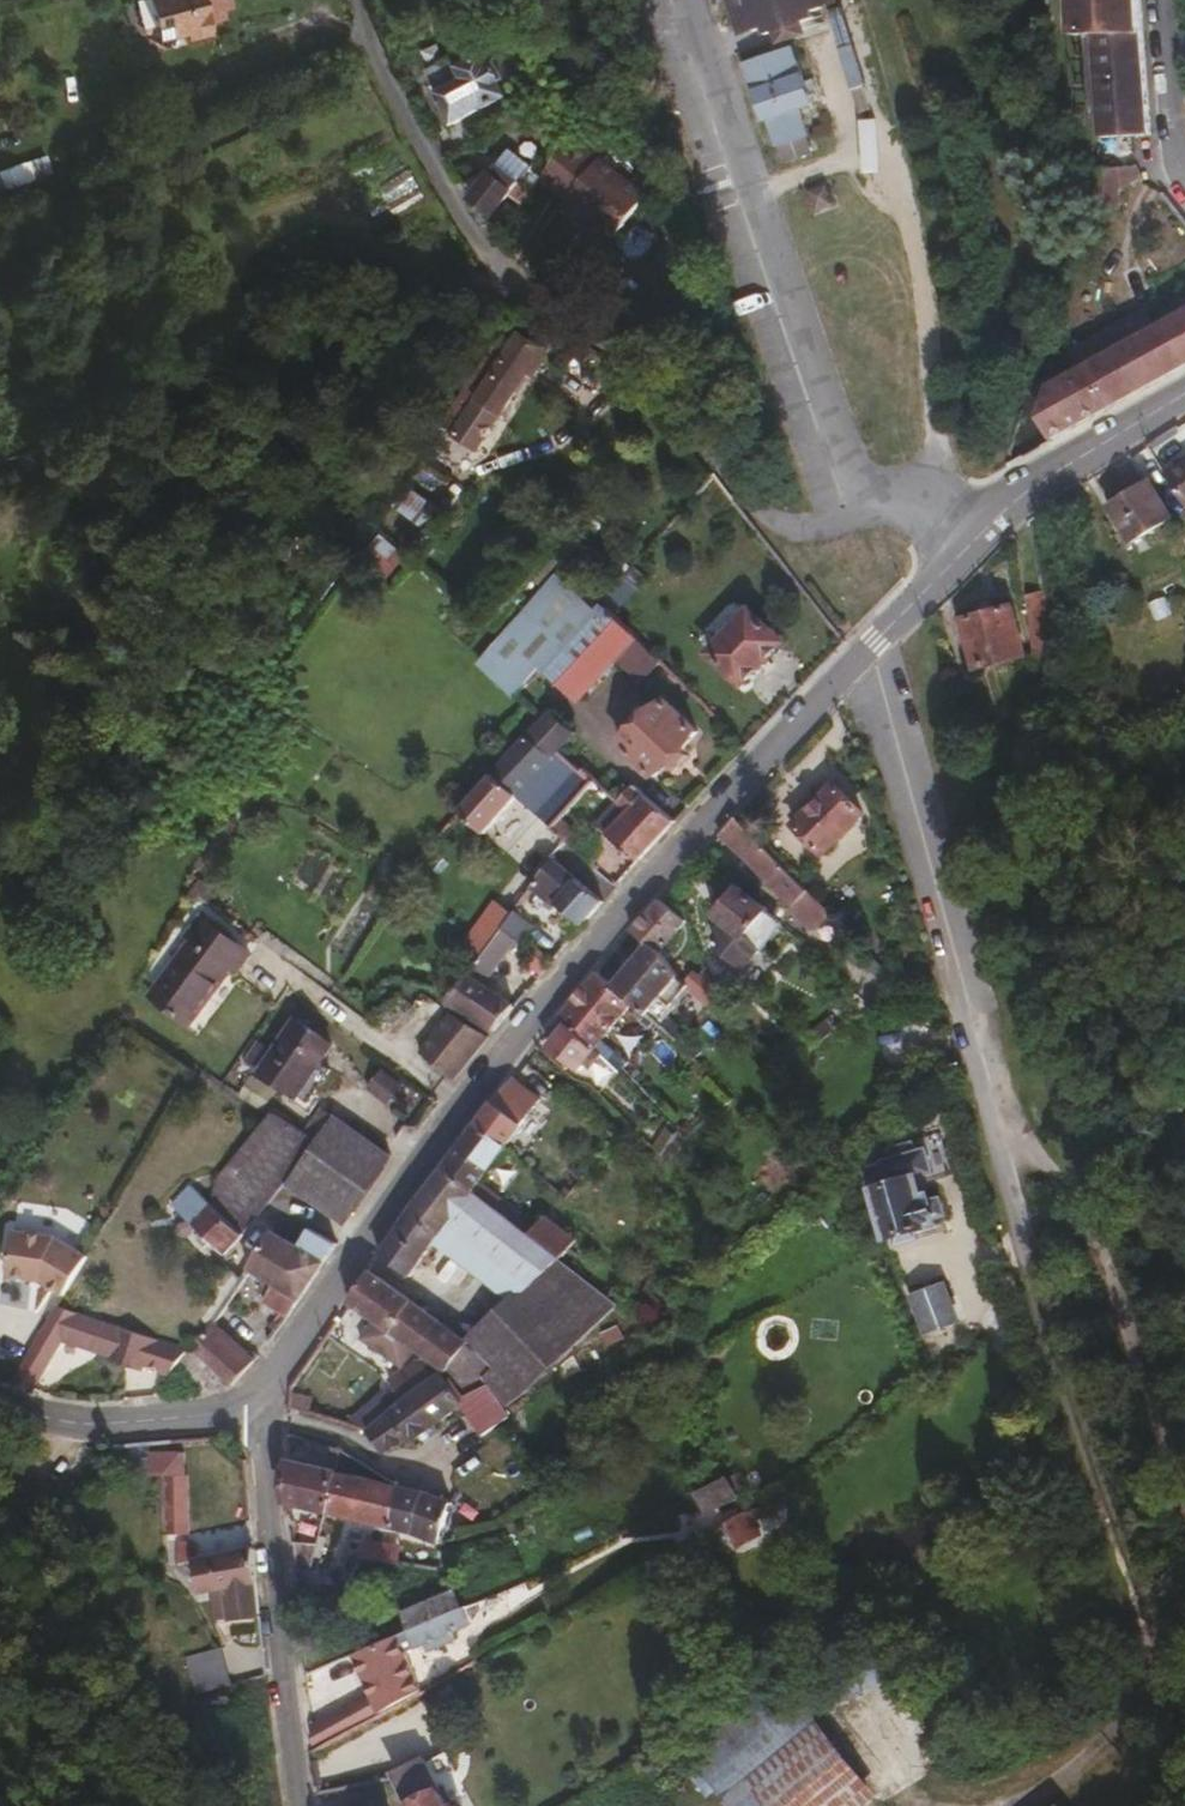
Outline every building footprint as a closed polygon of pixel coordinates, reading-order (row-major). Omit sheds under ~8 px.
[(236,0),(154,0),(159,21),(174,18),(178,31),(190,27),(193,35),(218,28),(215,17),(227,14),(226,6),(236,3),(236,0)] [(740,26),(753,22),(756,28),(766,25),(769,32),(818,15),(815,8),(825,4),(824,0),(732,0),(740,26)] [(1142,0),(1078,0),(1080,32),(1088,31),(1099,31),(1105,116),(1107,134),(1136,133),(1152,130),(1144,26),(1142,0)] [(178,31),(174,18),(159,21),(153,35),(172,44),(178,31)] [(1105,116),(1099,31),(1088,31),(1080,32),(1086,118),(1105,116)] [(817,100),(797,41),(751,57),(759,84),(758,85),(768,117),(771,118),(779,142),(782,142),(788,157),(813,148),(808,133),(813,131),(804,105),(817,100)] [(504,78),(510,74),(500,58),(495,61),(488,49),(461,64),(456,55),(430,69),(452,108),(476,94),(484,107),(510,90),(504,78)] [(649,192),(569,131),(537,173),(567,195),(563,200),(584,216),(588,210),(596,216),(619,233),(649,192)] [(494,211),(521,177),(500,159),(473,192),(494,211)] [(36,171),(31,160),(0,173),(0,185),(36,171)] [(1089,191),(1136,195),(1138,169),(1091,165),(1089,191)] [(836,198),(830,182),(817,187),(822,203),(836,198)] [(596,216),(588,210),(584,216),(592,222),(596,216)] [(1184,362),(1184,307),(1056,375),(1048,379),(1039,414),(1052,435),(1104,405),(1184,362)] [(504,410),(532,368),(538,373),(556,345),(549,341),(545,343),(524,330),(506,357),(494,349),(469,387),(504,410)] [(1164,467),(1184,501),(1184,454),(1164,467)] [(1171,511),(1148,474),(1109,499),(1113,505),(1107,509),(1120,529),(1126,526),(1132,535),(1171,511)] [(391,508),(416,526),(431,505),(406,486),(391,508)] [(1048,666),(1046,610),(1045,586),(1027,588),(1034,667),(1048,666)] [(579,693),(636,631),(609,601),(575,638),(549,664),(579,693)] [(1025,650),(1012,601),(964,616),(978,664),(1025,650)] [(575,638),(537,602),(484,659),(517,690),(545,661),(549,664),(575,638)] [(744,678),(783,638),(750,606),(712,648),(744,678)] [(557,703),(536,682),(523,696),(543,716),(555,706),(557,703)] [(658,770),(700,725),(667,694),(624,739),(658,770)] [(528,781),(558,747),(576,726),(555,706),(543,716),(460,807),(485,830),(528,781)] [(634,782),(601,752),(593,742),(580,722),(576,726),(558,747),(580,765),(594,776),(620,797),(634,782)] [(549,800),(580,765),(558,747),(528,781),(549,800)] [(554,823),(594,776),(580,765),(549,800),(541,810),(554,823)] [(612,827),(647,790),(637,779),(634,782),(620,797),(601,818),(612,827)] [(823,848),(863,807),(836,780),(795,820),(823,848)] [(639,856),(676,817),(647,790),(612,827),(639,856)] [(808,887),(737,813),(721,831),(795,901),(808,887)] [(604,895),(553,853),(534,878),(584,918),(604,895)] [(780,917),(767,907),(769,905),(744,885),(740,883),(717,912),(726,919),(714,934),(719,946),(742,964),(759,941),(762,943),(783,920),(780,917)] [(683,921),(689,917),(683,911),(664,893),(635,925),(648,939),(651,936),(659,944),(660,942),(663,941),(683,921)] [(516,930),(527,914),(515,905),(504,919),(516,930)] [(188,1015),(232,964),(237,969),(254,949),(212,912),(151,982),(188,1015)] [(470,968),(497,927),(482,916),(445,967),(462,979),(470,968)] [(483,977),(516,930),(504,919),(497,927),(470,968),(483,977)] [(682,965),(660,942),(659,944),(651,936),(648,939),(614,979),(632,997),(639,1004),(646,1009),(682,965)] [(727,985),(708,963),(702,968),(697,963),(686,973),(712,1000),(727,985)] [(596,1043),(632,997),(614,979),(600,966),(561,1013),(567,1019),(572,1019),(596,1043)] [(515,999),(483,977),(470,968),(462,979),(451,995),(495,1024),(515,999)] [(720,1008),(735,992),(727,985),(712,1000),(720,1008)] [(452,1079),(487,1034),(451,1009),(418,1052),(452,1079)] [(293,1093),(334,1045),(302,1017),(260,1065),(293,1093)] [(596,1043),(572,1019),(567,1019),(551,1040),(580,1065),(589,1053),(596,1043)] [(597,1060),(603,1050),(596,1043),(589,1053),(597,1060)] [(382,1070),(367,1087),(396,1112),(410,1094),(382,1070)] [(542,1094),(512,1071),(497,1089),(525,1112),(528,1114),(542,1094)] [(505,1139),(525,1112),(497,1089),(477,1117),(505,1139)] [(320,1133),(332,1111),(322,1106),(309,1125),(320,1133)] [(246,1170),(291,1114),(279,1107),(235,1158),(216,1193),(215,1198),(246,1170)] [(392,1148),(332,1111),(320,1133),(325,1135),(334,1141),(380,1169),(392,1148)] [(297,1169),(325,1135),(320,1133),(309,1125),(291,1114),(246,1170),(273,1196),(297,1169)] [(480,1173),(505,1139),(477,1117),(442,1162),(471,1185),(494,1203),(502,1192),(480,1173)] [(311,1177),(334,1141),(325,1135),(297,1169),(311,1177)] [(356,1205),(380,1169),(334,1141),(311,1177),(356,1205)] [(447,1217),(471,1185),(442,1162),(419,1194),(382,1248),(410,1268),(447,1217)] [(244,1228),(273,1196),(246,1170),(215,1198),(244,1228)] [(946,1209),(941,1193),(932,1194),(930,1187),(922,1189),(917,1172),(874,1184),(888,1233),(939,1218),(937,1213),(946,1209)] [(211,1196),(196,1181),(177,1199),(192,1216),(211,1196)] [(529,1231),(494,1203),(471,1185),(447,1217),(491,1249),(492,1246),(515,1263),(540,1239),(529,1231)] [(244,1228),(215,1198),(211,1196),(192,1216),(225,1249),(241,1232),(244,1228)] [(575,1234),(552,1215),(546,1210),(529,1231),(540,1239),(560,1255),(561,1251),(575,1234)] [(288,1310),(332,1246),(338,1237),(312,1221),(299,1240),(271,1225),(247,1261),(265,1272),(259,1282),(267,1288),(263,1295),(288,1310)] [(25,1251),(0,1235),(0,1236),(0,1279),(5,1282),(25,1251)] [(534,1279),(560,1255),(540,1239),(515,1263),(534,1279)] [(513,1392),(622,1304),(560,1255),(534,1279),(471,1337),(474,1341),(501,1364),(491,1377),(506,1400),(513,1392)] [(413,1293),(371,1263),(350,1295),(377,1314),(392,1324),(413,1293)] [(957,1316),(944,1279),(914,1291),(927,1328),(957,1316)] [(471,1337),(413,1293),(392,1324),(416,1342),(449,1365),(469,1388),(491,1377),(501,1364),(474,1341),(471,1337)] [(35,1381),(75,1314),(58,1304),(16,1373),(35,1381)] [(132,1361),(144,1323),(104,1311),(94,1342),(109,1347),(108,1354),(132,1361)] [(255,1353),(213,1314),(194,1339),(193,1340),(233,1378),(255,1353)] [(416,1342),(392,1324),(377,1314),(365,1330),(404,1358),(416,1342)] [(153,1367),(166,1330),(144,1323),(132,1361),(153,1367)] [(170,1372),(193,1340),(194,1339),(166,1330),(153,1367),(170,1372)] [(405,1395),(436,1373),(421,1354),(390,1373),(404,1392),(405,1395)] [(409,1438),(462,1399),(465,1403),(469,1402),(487,1428),(504,1413),(486,1388),(467,1398),(445,1367),(436,1373),(405,1395),(401,1399),(375,1419),(371,1422),(388,1446),(406,1433),(409,1438)] [(375,1419),(401,1399),(396,1393),(371,1413),(375,1419)] [(197,1474),(197,1453),(161,1454),(161,1474),(177,1474),(197,1474)] [(332,1505),(337,1465),(288,1454),(286,1496),(289,1495),(332,1505)] [(395,1521),(401,1480),(337,1465),(332,1505),(374,1515),(395,1521)] [(735,1490),(726,1473),(696,1488),(705,1505),(735,1490)] [(177,1530),(177,1474),(161,1474),(162,1530),(177,1530)] [(444,1537),(453,1495),(430,1486),(410,1482),(402,1479),(401,1480),(395,1521),(414,1526),(444,1537)] [(756,1527),(750,1516),(745,1506),(742,1507),(723,1518),(735,1540),(756,1527)] [(314,1561),(322,1535),(296,1534),(298,1563),(314,1561)] [(257,1573),(255,1539),(253,1537),(192,1551),(199,1585),(224,1580),(257,1573)] [(408,1558),(410,1544),(374,1537),(372,1552),(408,1558)] [(352,1580),(361,1566),(337,1565),(337,1579),(352,1580)] [(259,1607),(257,1573),(224,1580),(229,1613),(259,1607)] [(352,1604),(352,1580),(337,1579),(300,1580),(302,1604),(352,1604)] [(411,1622),(464,1600),(457,1583),(404,1605),(409,1615),(411,1622)] [(428,1634),(455,1623),(471,1616),(469,1609),(464,1600),(411,1622),(355,1647),(356,1648),(372,1685),(313,1719),(315,1742),(425,1681),(413,1656),(407,1641),(415,1637),(419,1639),(428,1634)] [(433,1644),(459,1633),(455,1623),(428,1634),(433,1644)] [(235,1678),(223,1642),(191,1653),(204,1690),(235,1678)] [(779,1682),(687,1759),(727,1805),(867,1805),(877,1798),(779,1682)] [(458,1797),(451,1801),(440,1782),(434,1786),(416,1754),(410,1757),(393,1765),(415,1805),(463,1805),(458,1797)]
